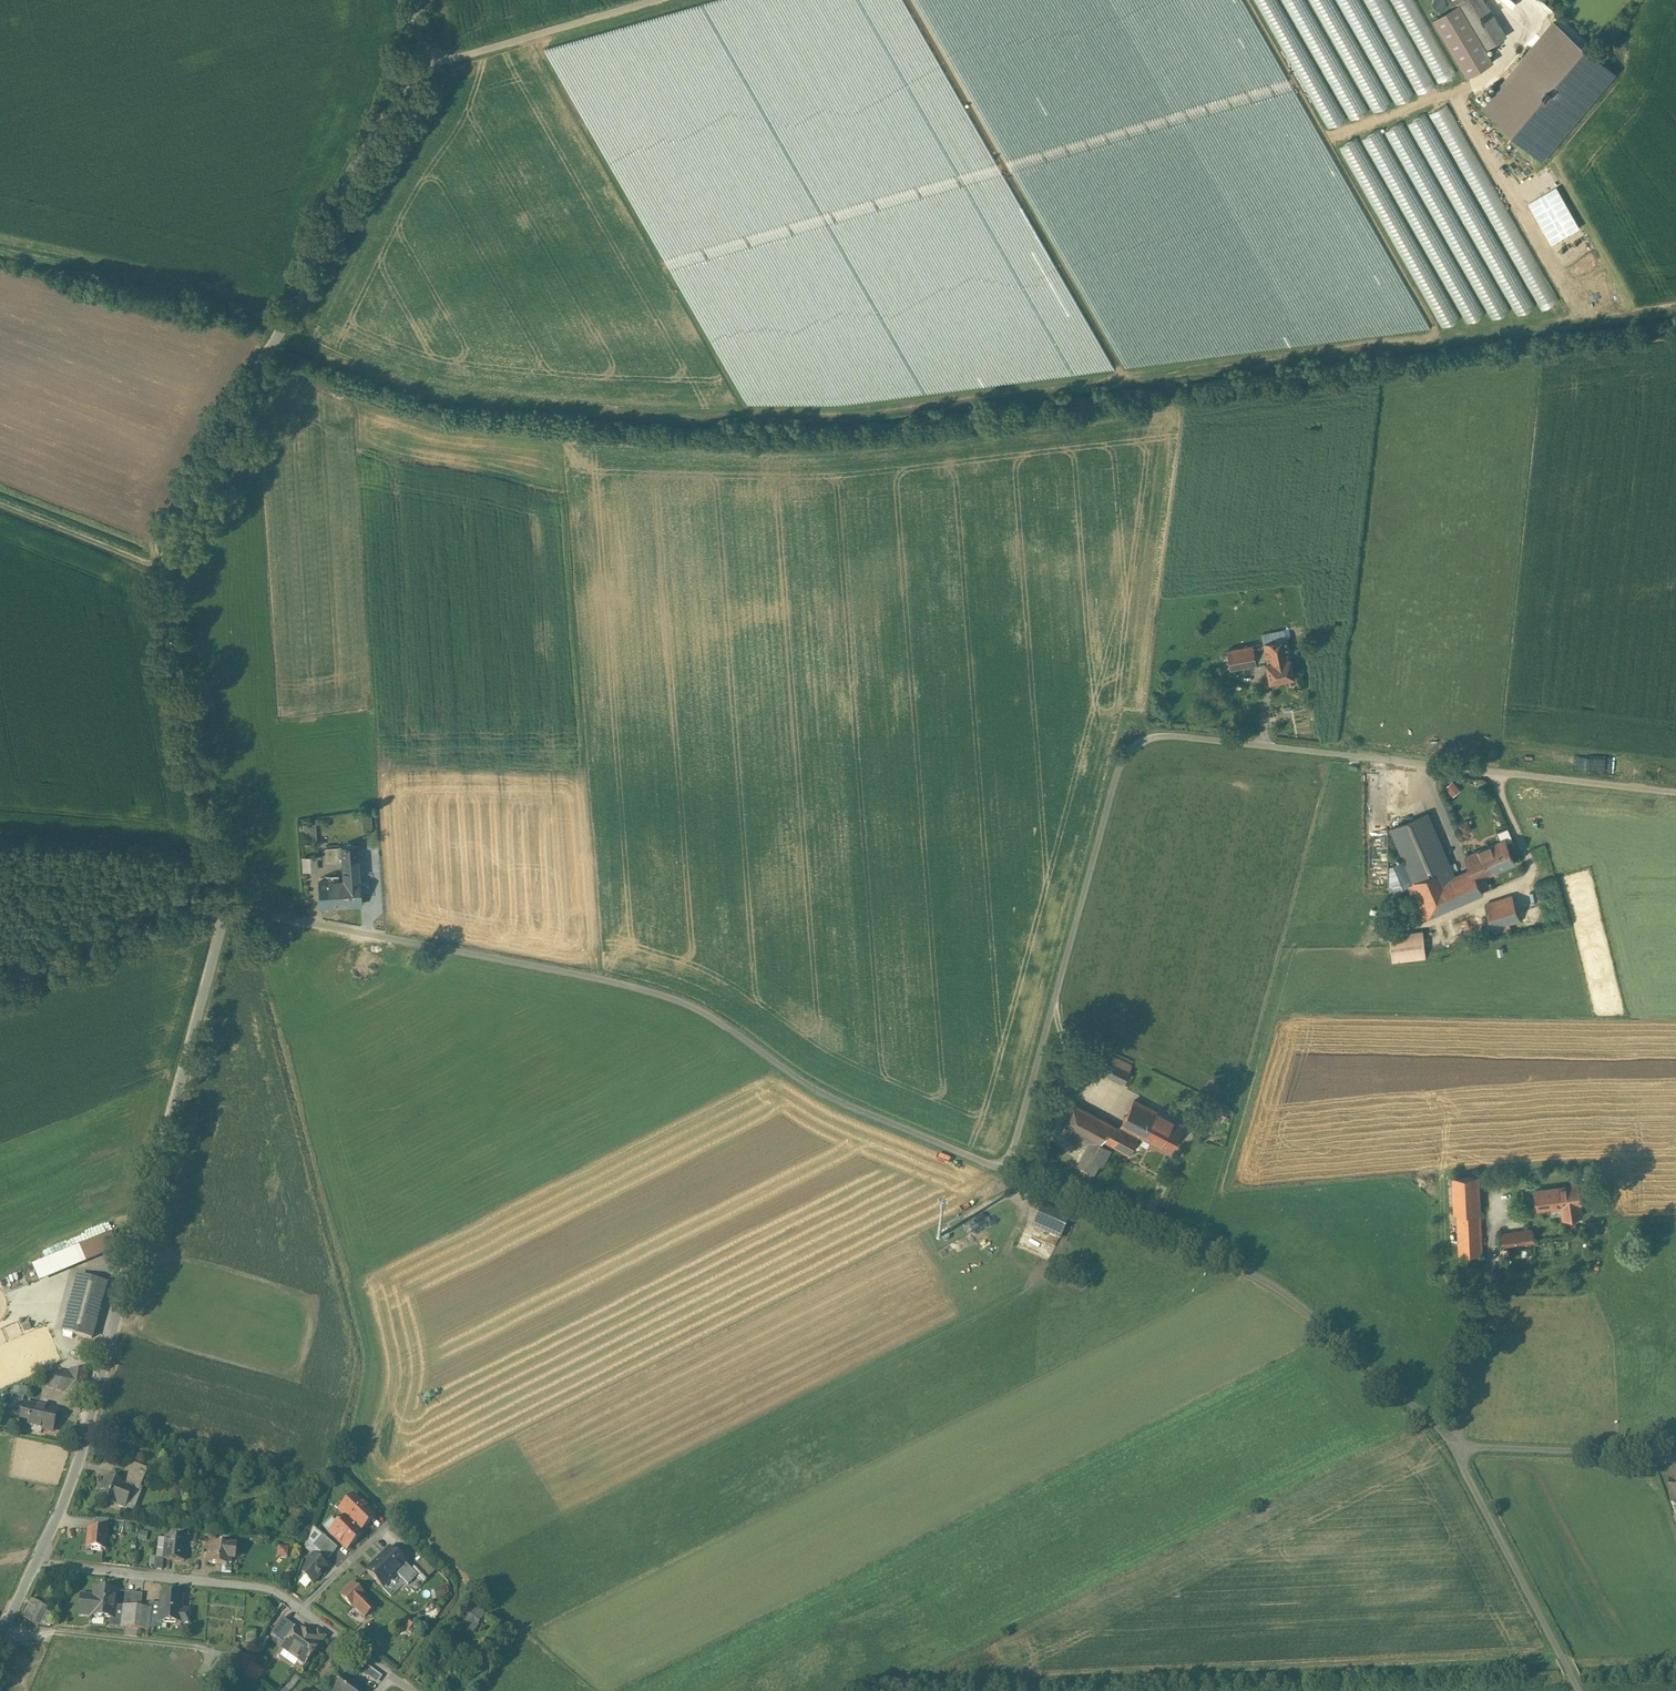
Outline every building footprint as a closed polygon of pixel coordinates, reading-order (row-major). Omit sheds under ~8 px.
[(1435,81),(1452,73),(1416,0),(1405,0),(1403,1),(1404,4),(1399,6),(1435,81)] [(1450,3),(1455,0),(1457,3),(1484,48),(1505,35),(1484,0),(1448,0),(1450,3)] [(1484,48),(1457,3),(1431,20),(1465,76),(1492,60),(1484,48)] [(1380,23),(1416,92),(1432,84),(1397,14),(1380,23)] [(1618,74),(1553,20),(1482,106),(1547,160),(1618,74)] [(1431,109),(1465,175),(1481,167),(1447,101),(1431,109)] [(1505,242),(1538,309),(1556,300),(1523,233),(1505,242)] [(1284,630),(1261,635),(1266,662),(1289,658),(1284,630)] [(1252,645),(1226,650),(1229,669),(1255,664),(1252,645)] [(1266,662),(1265,663),(1269,682),(1293,677),(1289,658),(1266,662)] [(363,829),(372,828),(372,813),(362,813),(363,829)] [(1427,813),(1391,829),(1414,881),(1442,869),(1446,879),(1454,876),(1427,813)] [(316,821),(302,822),(303,841),(317,840),(316,821)] [(1504,839),(1466,855),(1466,854),(1465,855),(1471,868),(1472,868),(1481,887),(1488,884),(1484,875),(1514,863),(1504,839)] [(345,860),(347,879),(319,881),(321,906),(333,906),(333,904),(359,902),(359,904),(361,904),(359,878),(358,878),(357,859),(356,845),(325,847),(326,862),(345,860)] [(302,869),(318,868),(317,853),(301,854),(302,869)] [(1454,876),(1446,879),(1442,869),(1414,881),(1413,882),(1414,882),(1405,886),(1419,919),(1428,915),(1428,916),(1483,892),(1481,887),(1472,868),(1471,868),(1454,876)] [(1512,895),(1485,904),(1493,928),(1520,919),(1512,895)] [(1423,929),(1390,933),(1393,961),(1427,957),(1423,929)] [(1131,1064),(1098,1047),(1089,1065),(1122,1082),(1131,1064)] [(1123,1120),(1120,1125),(1138,1134),(1169,1150),(1181,1124),(1155,1111),(1156,1111),(1134,1099),(1123,1120)] [(1109,1122),(1071,1102),(1061,1121),(1071,1127),(1066,1136),(1086,1147),(1073,1171),(1092,1181),(1110,1148),(1100,1142),(1101,1138),(1128,1153),(1138,1134),(1120,1125),(1111,1120),(1109,1122)] [(1123,1120),(1113,1115),(1111,1120),(1120,1125),(1123,1120)] [(1478,1175),(1447,1177),(1448,1212),(1457,1212),(1459,1255),(1482,1254),(1478,1175)] [(1579,1183),(1535,1188),(1538,1209),(1561,1207),(1563,1219),(1583,1217),(1579,1183)] [(1069,1216),(1043,1205),(1033,1228),(1059,1239),(1069,1216)] [(1532,1229),(1502,1233),(1504,1245),(1533,1241),(1532,1229)] [(112,1234),(33,1266),(40,1283),(119,1251),(112,1234)] [(106,1284),(78,1277),(64,1331),(92,1339),(106,1284)] [(87,1372),(71,1369),(70,1374),(67,1392),(84,1395),(87,1372)] [(70,1374),(58,1372),(55,1390),(67,1392),(70,1374)] [(27,1389),(19,1387),(18,1394),(12,1393),(11,1399),(21,1402),(23,1402),(24,1396),(26,1396),(27,1389)] [(21,1402),(11,1399),(8,1412),(18,1414),(21,1402)] [(57,1411),(24,1404),(20,1425),(33,1428),(32,1431),(40,1433),(41,1430),(52,1432),(57,1411)] [(148,1469),(129,1462),(124,1475),(142,1482),(148,1469)] [(142,1482),(124,1475),(120,1483),(133,1488),(133,1489),(139,1491),(142,1482)] [(120,1483),(106,1478),(98,1499),(117,1506),(125,1509),(133,1489),(133,1488),(120,1483)] [(375,1517),(354,1496),(339,1511),(346,1518),(360,1532),(375,1517)] [(360,1532),(346,1518),(330,1533),(347,1550),(363,1535),(360,1532)] [(108,1532),(89,1530),(87,1549),(106,1552),(108,1532)] [(337,1549),(322,1536),(313,1546),(328,1560),(337,1549)] [(186,1540),(166,1538),(165,1551),(164,1559),(164,1560),(184,1562),(186,1540)] [(288,1557),(289,1546),(278,1545),(277,1555),(288,1557)] [(235,1549),(210,1546),(208,1565),(227,1567),(227,1559),(234,1560),(235,1549)] [(390,1548),(366,1571),(382,1588),(406,1565),(390,1548)] [(313,1555),(308,1562),(303,1576),(312,1584),(327,1568),(313,1555)] [(157,1558),(156,1558),(155,1570),(162,1570),(163,1559),(157,1558)] [(429,1578),(417,1566),(411,1571),(423,1584),(429,1578)] [(353,1584),(341,1597),(352,1609),(354,1607),(365,1618),(375,1608),(364,1597),(365,1596),(353,1584)] [(447,1587),(434,1587),(434,1596),(448,1595),(447,1587)] [(116,1592),(95,1590),(94,1598),(82,1597),(80,1616),(110,1619),(115,1620),(116,1609),(117,1602),(115,1602),(116,1592)] [(126,1593),(124,1610),(122,1629),(138,1631),(141,1609),(142,1595),(126,1593)] [(181,1596),(161,1595),(161,1605),(160,1622),(182,1624),(182,1623),(188,1624),(189,1612),(181,1611),(181,1596)] [(31,1600),(22,1618),(39,1626),(48,1608),(31,1600)] [(161,1605),(150,1604),(149,1610),(150,1610),(148,1630),(153,1630),(154,1628),(159,1628),(160,1622),(161,1605)] [(460,1621),(469,1631),(487,1614),(477,1604),(460,1621)] [(218,1608),(218,1616),(229,1617),(230,1608),(218,1608)] [(116,1609),(115,1620),(110,1619),(109,1627),(122,1629),(124,1610),(116,1609)] [(149,1610),(141,1609),(138,1631),(148,1632),(148,1630),(150,1610),(149,1610)] [(408,1617),(401,1623),(408,1630),(415,1623),(408,1617)] [(297,1629),(283,1618),(271,1634),(286,1645),(297,1629)] [(320,1644),(298,1628),(297,1629),(286,1645),(283,1648),(305,1664),(320,1644)] [(243,1630),(244,1646),(255,1646),(254,1630),(243,1630)] [(235,1648),(224,1664),(236,1673),(247,1656),(235,1648)] [(374,1671),(360,1660),(354,1668),(368,1679),(374,1671)] [(253,1663),(243,1675),(255,1684),(265,1672),(253,1663)] [(347,1664),(336,1678),(342,1682),(346,1677),(353,1668),(354,1668),(347,1664)] [(346,1677),(342,1682),(335,1690),(363,1690),(357,1685),(356,1682),(352,1682),(346,1677)]
